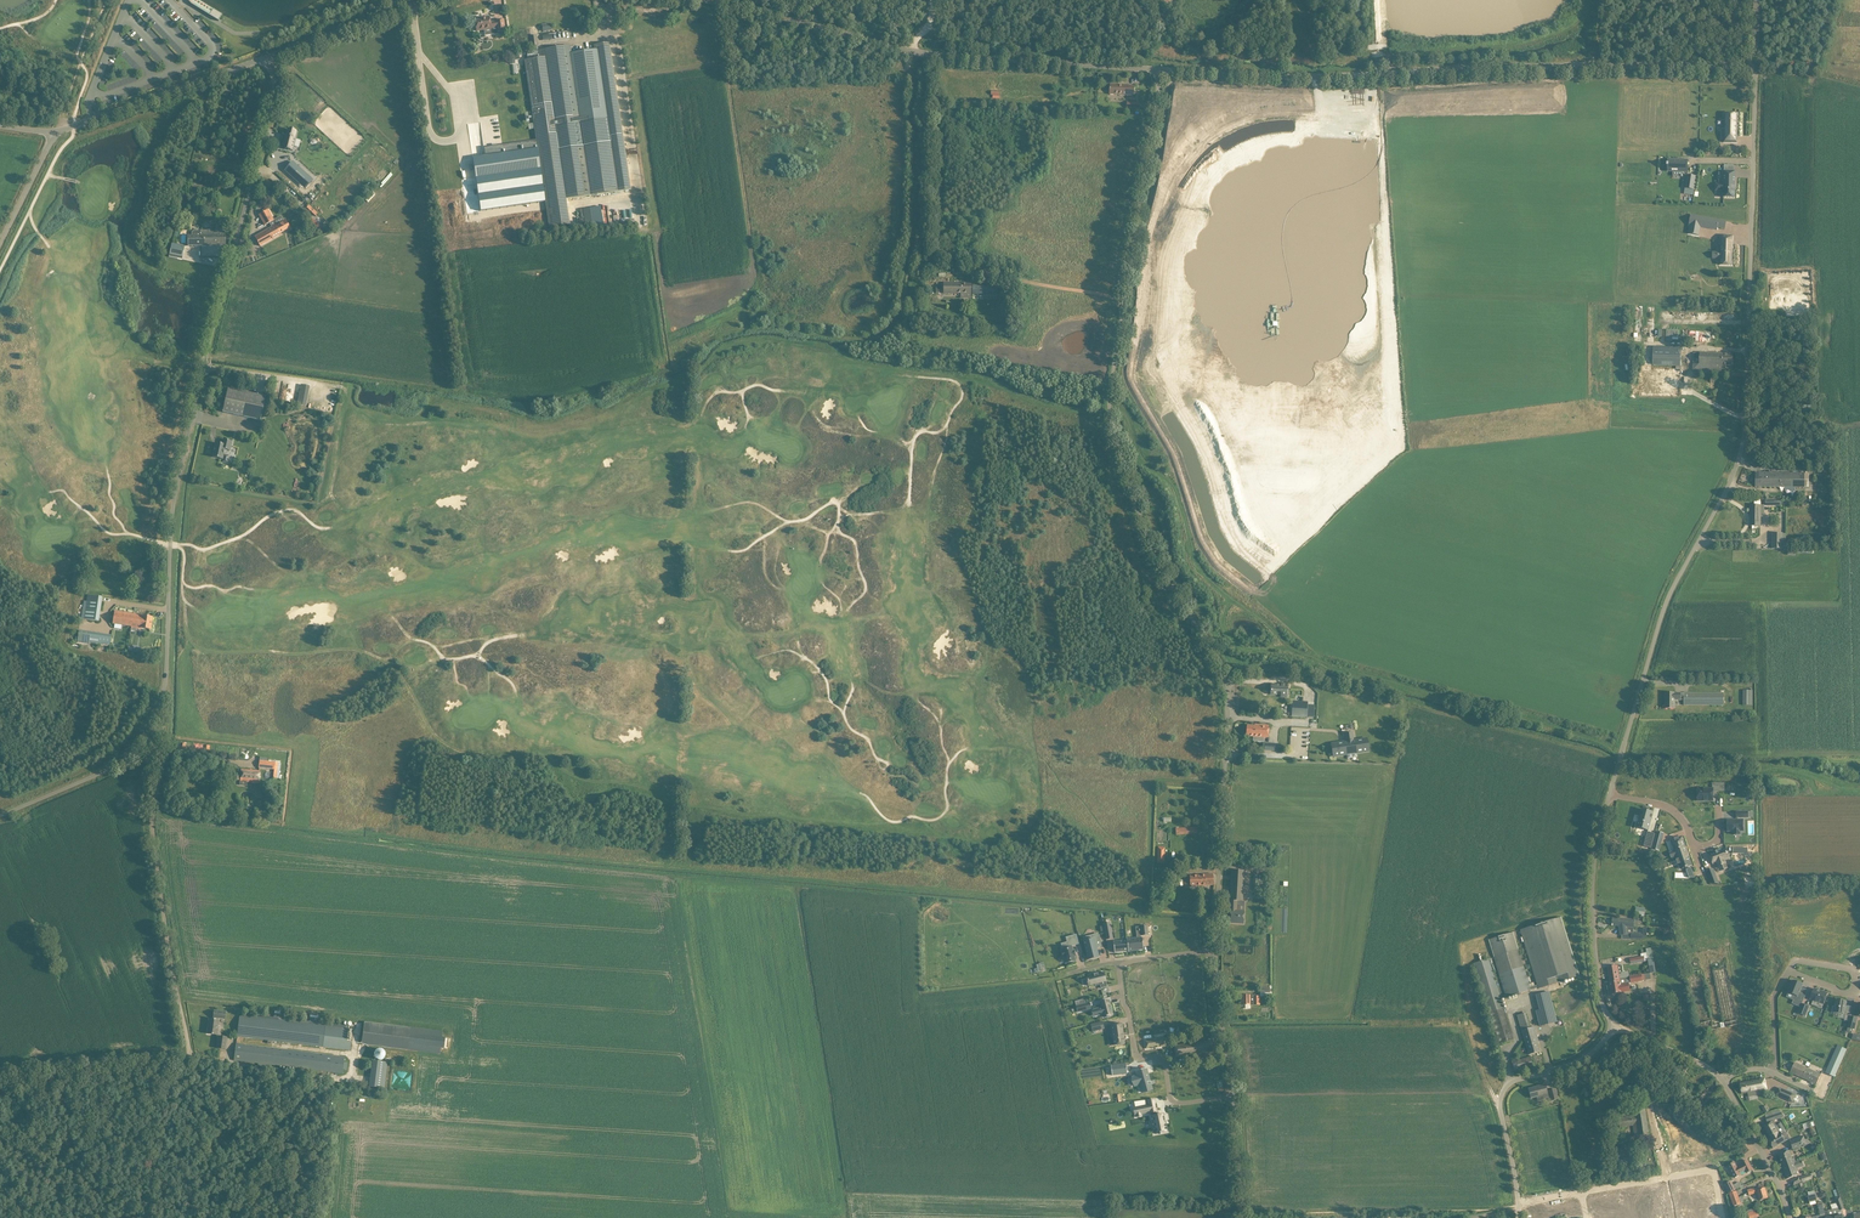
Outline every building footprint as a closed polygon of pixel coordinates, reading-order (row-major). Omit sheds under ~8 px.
[(191,5),(209,16),(213,9),(196,0),(186,0),(191,5)] [(213,9),(209,16),(218,21),(222,15),(213,9)] [(484,19),(475,20),(475,23),(474,23),(474,25),(474,26),(475,28),(476,28),(476,31),(484,30),(485,36),(498,34),(498,32),(505,31),(503,20),(495,21),(495,22),(490,23),(489,17),(484,18),(484,19)] [(552,31),(551,23),(542,25),(543,32),(552,31)] [(530,37),(530,38),(527,38),(529,47),(537,46),(536,36),(530,37)] [(485,157),(472,159),(475,178),(475,180),(480,212),(519,206),(545,202),(549,228),(569,225),(566,199),(631,190),(610,54),(609,43),(594,46),(594,50),(571,54),(570,46),(538,51),(535,51),(527,53),(528,60),(524,60),(533,123),(528,124),(529,130),(534,129),(536,140),(536,141),(484,148),(485,157)] [(519,56),(522,55),(526,55),(526,50),(521,51),(522,52),(513,53),(513,51),(508,51),(509,65),(515,64),(515,60),(519,59),(519,56)] [(1109,94),(1134,96),(1134,86),(1110,85),(1109,94)] [(316,93),(309,101),(319,111),(326,103),(316,93)] [(1724,114),(1724,143),(1737,143),(1738,114),(1724,114)] [(297,132),(288,130),(287,135),(285,134),(282,148),(292,151),(296,139),(295,139),(297,132)] [(1688,160),(1668,160),(1668,165),(1667,165),(1667,167),(1668,167),(1668,171),(1688,172),(1688,160)] [(292,162),(285,170),(300,184),(307,176),(292,162)] [(1735,172),(1724,171),(1724,184),(1723,184),(1722,191),(1724,191),(1724,197),(1735,198),(1735,190),(1734,190),(1734,186),(1735,186),(1735,172)] [(1696,177),(1687,176),(1685,188),(1694,189),(1696,177)] [(254,237),(260,246),(280,235),(280,234),(290,228),(285,220),(274,226),(272,222),(274,221),(268,210),(259,215),(265,226),(269,224),(271,228),(254,237)] [(1690,225),(1689,234),(1699,236),(1701,227),(1717,230),(1719,220),(1691,215),(1689,225),(1690,225)] [(192,233),(192,236),(201,236),(204,236),(205,246),(225,245),(225,230),(219,230),(201,230),(194,231),(192,233)] [(1719,239),(1718,245),(1721,245),(1720,253),(1719,253),(1719,255),(1718,255),(1718,256),(1719,256),(1719,259),(1720,259),(1720,265),(1732,265),(1733,236),(1726,236),(1726,235),(1720,235),(1720,239),(1719,239)] [(201,236),(192,236),(188,236),(188,246),(205,246),(204,236),(201,236)] [(172,244),(170,254),(182,257),(185,246),(172,244)] [(972,294),(973,294),(973,286),(973,284),(944,283),(944,293),(961,294),(961,298),(972,298),(972,294)] [(973,286),(973,294),(973,299),(997,300),(997,287),(973,286)] [(1682,341),(1713,341),(1713,330),(1683,330),(1682,341)] [(1653,366),(1680,367),(1681,348),(1653,347),(1653,366)] [(1694,370),(1719,371),(1726,371),(1726,366),(1733,366),(1733,354),(1694,353),(1694,370)] [(1644,368),(1644,392),(1682,393),(1683,368),(1644,368)] [(301,384),(298,403),(307,405),(310,386),(301,384)] [(222,412),(228,413),(260,421),(266,397),(228,388),(222,412)] [(216,443),(212,457),(223,460),(223,462),(227,463),(229,456),(224,455),(225,449),(230,451),(232,442),(223,440),(222,444),(216,443)] [(1757,472),(1756,486),(1763,486),(1785,487),(1785,491),(1796,491),(1796,487),(1800,487),(1809,487),(1809,473),(1800,473),(1762,472),(1757,472)] [(1750,526),(1756,526),(1760,526),(1761,505),(1751,505),(1750,526)] [(1773,533),(1773,548),(1782,548),(1782,533),(1773,533)] [(84,601),(81,618),(84,619),(99,621),(102,597),(88,595),(87,601),(84,601)] [(115,611),(113,623),(115,624),(122,625),(132,626),(134,614),(115,611)] [(134,614),(132,626),(136,627),(136,629),(141,629),(141,628),(144,629),(150,629),(152,617),(146,616),(143,616),(143,615),(134,614)] [(110,646),(112,638),(112,635),(84,631),(84,633),(79,632),(77,642),(88,644),(88,642),(110,646)] [(1271,691),(1271,692),(1272,692),(1271,694),(1281,695),(1281,697),(1287,697),(1288,684),(1282,683),(1282,685),(1272,685),(1272,691),(1271,691)] [(1681,693),(1672,693),(1665,693),(1665,708),(1675,709),(1675,700),(1684,700),(1684,704),(1723,705),(1723,693),(1684,692),(1684,693),(1681,693)] [(1293,701),(1292,716),(1314,717),(1315,705),(1308,705),(1308,702),(1301,702),(1296,702),(1293,701)] [(1254,741),(1263,742),(1263,738),(1268,738),(1269,725),(1255,724),(1255,726),(1247,725),(1246,737),(1254,737),(1254,741)] [(1332,744),(1334,756),(1368,751),(1367,739),(1353,741),(1352,733),(1345,734),(1346,742),(1332,744)] [(259,768),(273,769),(273,778),(277,778),(278,763),(260,761),(259,768)] [(240,780),(246,780),(246,781),(251,781),(259,782),(259,777),(260,771),(241,769),(240,780)] [(1697,789),(1697,801),(1714,801),(1714,789),(1697,789)] [(1653,812),(1642,809),(1637,827),(1648,830),(1653,812)] [(1727,820),(1728,831),(1734,831),(1734,835),(1740,835),(1740,831),(1743,831),(1743,820),(1727,820)] [(1648,832),(1644,846),(1651,848),(1655,834),(1648,832)] [(1676,856),(1688,852),(1686,846),(1685,847),(1682,837),(1679,838),(1679,837),(1674,838),(1675,839),(1671,841),(1676,856)] [(1716,851),(1716,852),(1709,855),(1713,864),(1717,862),(1719,866),(1722,865),(1722,866),(1723,865),(1726,863),(1724,859),(1729,858),(1727,854),(1728,854),(1727,852),(1725,849),(1721,850),(1721,849),(1720,849),(1721,850),(1719,850),(1719,851),(1718,851),(1718,850),(1717,850),(1718,851),(1716,851)] [(1688,852),(1676,856),(1677,859),(1676,860),(1678,865),(1679,864),(1681,869),(1686,867),(1686,868),(1688,867),(1688,866),(1692,865),(1689,856),(1688,852)] [(1648,861),(1658,876),(1663,873),(1653,858),(1648,861)] [(1691,868),(1686,869),(1689,878),(1695,878),(1691,868)] [(1232,870),(1230,901),(1232,901),(1231,910),(1230,910),(1229,923),(1244,924),(1244,911),(1237,911),(1238,901),(1243,901),(1244,871),(1232,870)] [(1213,874),(1198,876),(1199,886),(1214,885),(1213,874)] [(1709,877),(1712,884),(1719,884),(1715,874),(1709,877)] [(1199,886),(1198,876),(1183,877),(1184,887),(1190,886),(1190,887),(1199,886)] [(1252,894),(1258,894),(1259,892),(1260,892),(1261,878),(1254,878),(1252,894)] [(1473,963),(1500,1044),(1514,1039),(1501,999),(1506,997),(1530,990),(1538,987),(1538,989),(1579,976),(1560,917),(1520,930),(1537,985),(1534,986),(1529,988),(1528,984),(1512,932),(1489,940),(1505,994),(1500,996),(1488,958),(1473,963)] [(1635,920),(1613,918),(1613,925),(1620,926),(1621,935),(1631,934),(1631,939),(1642,939),(1642,933),(1633,933),(1635,920)] [(1110,922),(1103,924),(1104,926),(1105,931),(1105,934),(1112,932),(1110,922)] [(1147,926),(1139,927),(1140,936),(1148,935),(1147,926)] [(1661,932),(1670,935),(1672,929),(1663,926),(1661,932)] [(1852,926),(1851,933),(1859,934),(1859,927),(1852,926)] [(1067,942),(1061,944),(1063,950),(1062,950),(1063,951),(1062,952),(1063,957),(1064,957),(1066,963),(1075,960),(1074,956),(1075,956),(1074,951),(1073,951),(1072,947),(1071,947),(1071,946),(1079,944),(1076,935),(1066,937),(1067,942)] [(1093,937),(1094,938),(1083,941),(1088,960),(1099,957),(1097,948),(1102,947),(1099,935),(1093,937)] [(1127,939),(1129,952),(1129,951),(1143,950),(1144,950),(1142,937),(1127,939)] [(1129,952),(1127,939),(1127,940),(1114,942),(1114,941),(1113,941),(1115,953),(1115,952),(1128,951),(1128,952),(1129,952)] [(1631,963),(1648,960),(1650,973),(1655,972),(1651,948),(1646,949),(1647,956),(1630,959),(1631,963)] [(1687,973),(1698,1026),(1699,1032),(1739,1024),(1727,965),(1712,968),(1724,1023),(1712,1026),(1701,970),(1687,973)] [(1608,967),(1610,982),(1621,980),(1620,979),(1625,978),(1626,978),(1630,977),(1630,976),(1630,974),(1637,973),(1636,970),(1621,972),(1622,974),(1619,975),(1618,966),(1608,967)] [(1104,972),(1098,974),(1098,973),(1098,974),(1094,975),(1094,974),(1094,975),(1086,977),(1086,978),(1087,977),(1088,980),(1088,982),(1089,982),(1089,985),(1088,985),(1089,986),(1095,984),(1095,986),(1100,984),(1101,988),(1107,987),(1106,981),(1104,973),(1104,972)] [(1610,982),(1609,983),(1611,994),(1630,991),(1629,985),(1629,983),(1643,981),(1646,980),(1645,974),(1630,976),(1630,977),(1626,978),(1625,978),(1620,979),(1621,980),(1610,982)] [(1802,1004),(1805,996),(1799,993),(1803,984),(1793,980),(1791,986),(1790,985),(1787,992),(1795,996),(1792,1004),(1801,1007),(1802,1004)] [(1260,988),(1261,997),(1270,997),(1270,996),(1271,996),(1271,992),(1270,992),(1270,988),(1260,988)] [(1810,999),(1824,1004),(1828,993),(1821,991),(1814,989),(1810,999)] [(1540,1010),(1536,1011),(1540,1026),(1556,1022),(1548,992),(1536,995),(1540,1010)] [(1242,1000),(1241,1000),(1241,1005),(1245,1005),(1245,1009),(1250,1009),(1250,1005),(1253,1005),(1253,1006),(1259,1006),(1259,997),(1255,997),(1255,996),(1242,996),(1242,1000)] [(1844,1014),(1846,1001),(1836,999),(1835,1007),(1833,1007),(1832,1013),(1844,1014)] [(1109,1001),(1101,1003),(1102,1008),(1097,1009),(1099,1015),(1104,1014),(1104,1017),(1107,1016),(1107,1017),(1108,1017),(1109,1017),(1112,1016),(1112,1015),(1113,1015),(1112,1012),(1113,1012),(1111,1007),(1110,1007),(1109,1001)] [(1089,1003),(1076,1006),(1078,1013),(1091,1009),(1089,1003)] [(1802,1004),(1801,1007),(1798,1013),(1805,1016),(1809,1006),(1802,1004)] [(214,1011),(213,1018),(225,1020),(226,1012),(214,1011)] [(240,1016),(237,1036),(268,1040),(267,1043),(270,1044),(271,1041),(323,1047),(350,1051),(351,1042),(346,1042),(348,1029),(346,1029),(347,1025),(316,1022),(317,1017),(310,1017),(309,1021),(301,1020),(299,1020),(299,1018),(295,1018),(295,1019),(279,1018),(279,1013),(274,1013),(274,1017),(243,1014),(243,1016),(240,1016)] [(1517,1016),(1527,1049),(1528,1055),(1538,1052),(1536,1043),(1539,1042),(1534,1027),(1530,1028),(1526,1013),(1517,1016)] [(1848,1028),(1847,1032),(1852,1033),(1853,1029),(1854,1029),(1857,1018),(1851,1016),(1848,1028)] [(207,1034),(213,1035),(217,1035),(218,1026),(219,1020),(209,1019),(207,1034)] [(442,1031),(411,1027),(364,1021),(361,1044),(408,1050),(408,1049),(439,1053),(440,1048),(444,1049),(444,1047),(447,1048),(449,1038),(441,1037),(442,1031)] [(1103,1022),(1091,1025),(1093,1032),(1104,1029),(1103,1022)] [(1122,1024),(1111,1025),(1112,1032),(1109,1033),(1110,1040),(1113,1039),(1114,1046),(1125,1044),(1122,1024)] [(1480,1027),(1475,1029),(1478,1037),(1480,1043),(1487,1041),(1483,1026),(1480,1027)] [(217,1048),(222,1049),(225,1049),(227,1037),(218,1036),(217,1048)] [(1164,1038),(1145,1041),(1146,1049),(1154,1048),(1154,1047),(1157,1046),(1157,1047),(1165,1046),(1164,1038)] [(234,1060),(331,1072),(343,1073),(343,1070),(347,1070),(348,1062),(344,1062),(345,1057),(236,1044),(234,1060)] [(1838,1046),(1829,1068),(1826,1073),(1835,1077),(1837,1071),(1847,1050),(1838,1046)] [(374,1054),(374,1055),(374,1056),(374,1057),(374,1058),(375,1058),(375,1059),(376,1059),(377,1060),(378,1060),(379,1060),(380,1060),(381,1060),(382,1060),(383,1059),(384,1058),(385,1057),(385,1056),(385,1055),(385,1054),(385,1053),(384,1052),(384,1051),(383,1051),(383,1050),(382,1049),(381,1049),(380,1049),(379,1049),(378,1049),(377,1050),(376,1050),(375,1051),(374,1052),(374,1053),(374,1054)] [(1511,1062),(1514,1071),(1533,1066),(1530,1057),(1524,1059),(1511,1062)] [(373,1061),(369,1087),(384,1088),(387,1062),(373,1061)] [(1674,1062),(1672,1067),(1670,1071),(1687,1078),(1691,1068),(1674,1062)] [(1791,1073),(1804,1079),(1809,1068),(1796,1062),(1791,1073)] [(1126,1064),(1111,1066),(1112,1075),(1127,1073),(1126,1064)] [(1141,1092),(1152,1090),(1147,1068),(1136,1071),(1137,1076),(1136,1076),(1139,1085),(1139,1084),(1141,1092)] [(1809,1068),(1804,1079),(1817,1085),(1821,1075),(1813,1071),(1813,1070),(1809,1068)] [(1740,1083),(1742,1094),(1757,1091),(1757,1094),(1765,1092),(1765,1090),(1767,1089),(1765,1079),(1740,1083)] [(1680,1090),(1686,1094),(1692,1084),(1686,1080),(1680,1090)] [(1531,1099),(1536,1097),(1537,1101),(1548,1098),(1547,1094),(1545,1085),(1529,1089),(1531,1099)] [(1555,1089),(1548,1091),(1551,1101),(1558,1099),(1555,1089)] [(1783,1098),(1792,1102),(1795,1095),(1787,1091),(1783,1098)] [(1155,1134),(1168,1132),(1164,1114),(1156,1116),(1156,1112),(1158,1112),(1157,1108),(1158,1108),(1157,1104),(1156,1104),(1156,1103),(1148,1105),(1139,1107),(1141,1115),(1149,1113),(1150,1114),(1151,1113),(1152,1117),(1151,1117),(1155,1134)] [(1644,1107),(1638,1108),(1635,1108),(1637,1115),(1619,1118),(1621,1127),(1633,1125),(1635,1136),(1649,1134),(1644,1107)] [(1772,1122),(1763,1127),(1770,1138),(1780,1132),(1781,1132),(1785,1130),(1781,1123),(1776,1125),(1775,1126),(1772,1122)] [(1607,1129),(1610,1144),(1619,1142),(1616,1128),(1607,1129)] [(1770,1138),(1768,1140),(1773,1148),(1786,1141),(1790,1139),(1786,1131),(1785,1130),(1781,1132),(1780,1132),(1770,1138)] [(1626,1165),(1624,1147),(1611,1149),(1614,1166),(1615,1166),(1616,1170),(1626,1168),(1626,1165)] [(1778,1154),(1783,1166),(1795,1162),(1794,1158),(1792,1159),(1789,1150),(1778,1154)] [(1802,1159),(1795,1162),(1783,1166),(1787,1179),(1798,1175),(1796,1170),(1799,1170),(1798,1168),(1804,1166),(1802,1159)] [(1734,1163),(1728,1166),(1734,1178),(1740,1175),(1740,1174),(1745,1171),(1746,1173),(1747,1172),(1748,1173),(1752,1171),(1751,1170),(1752,1170),(1748,1161),(1742,1164),(1742,1165),(1737,1168),(1734,1163)] [(1791,1181),(1793,1186),(1801,1182),(1799,1178),(1791,1181)] [(1694,1187),(1698,1205),(1698,1207),(1705,1206),(1704,1206),(1703,1201),(1703,1197),(1710,1196),(1711,1196),(1708,1180),(1699,1181),(1700,1187),(1695,1188),(1695,1187),(1694,1187)] [(1724,1185),(1729,1193),(1742,1186),(1740,1182),(1734,1185),(1732,1181),(1724,1185)] [(1679,1185),(1678,1185),(1679,1193),(1681,1193),(1682,1199),(1689,1197),(1690,1203),(1691,1206),(1698,1205),(1694,1187),(1690,1188),(1689,1183),(1679,1185)] [(1756,1193),(1757,1192),(1760,1201),(1768,1198),(1764,1185),(1758,1187),(1755,1188),(1748,1190),(1749,1195),(1756,1193)] [(1648,1194),(1641,1195),(1642,1203),(1646,1202),(1646,1203),(1661,1201),(1659,1188),(1647,1190),(1648,1194)] [(1808,1196),(1810,1202),(1817,1200),(1816,1194),(1815,1194),(1814,1190),(1808,1192),(1809,1196),(1808,1196)] [(1736,1191),(1729,1194),(1734,1206),(1741,1204),(1736,1191)] [(1635,1192),(1625,1194),(1626,1204),(1637,1202),(1635,1192)] [(1832,1209),(1834,1216),(1834,1217),(1843,1217),(1842,1215),(1841,1210),(1844,1209),(1844,1208),(1841,1200),(1840,1197),(1835,1199),(1838,1208),(1832,1209)] [(1600,1198),(1591,1200),(1593,1214),(1603,1212),(1604,1212),(1605,1215),(1611,1214),(1609,1200),(1603,1201),(1603,1202),(1601,1202),(1600,1198)] [(1749,1217),(1753,1217),(1759,1216),(1757,1210),(1754,1211),(1753,1209),(1747,1211),(1748,1213),(1749,1217)]
